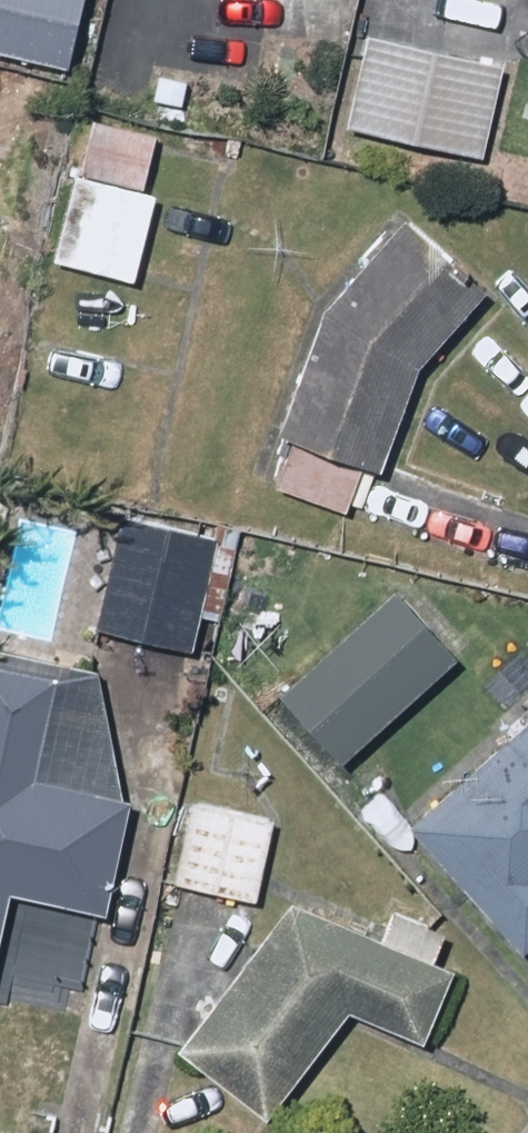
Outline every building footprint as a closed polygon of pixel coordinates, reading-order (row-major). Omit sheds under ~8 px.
[(67,69),(83,0),(0,0),(0,54),(67,69)] [(498,70),(366,39),(344,127),(476,159),(498,70)] [(145,197),(159,135),(97,122),(64,273),(136,288),(155,199),(145,197)] [(477,296),(403,221),(314,316),(273,435),(295,442),(279,488),(341,510),(356,467),(379,474),(415,367),(477,296)] [(220,540),(124,518),(97,636),(192,658),(220,540)] [(456,663),(395,591),(274,693),(335,765),(456,663)] [(0,657),(0,940),(10,898),(101,920),(130,804),(102,683),(0,657)] [(406,827),(520,955),(527,948),(527,717),(406,827)] [(269,819),(185,801),(166,891),(250,909),(269,819)] [(370,940),(286,909),(176,1050),(265,1119),(345,1016),(419,1043),(447,967),(432,962),(444,931),(382,909),(370,940)]
